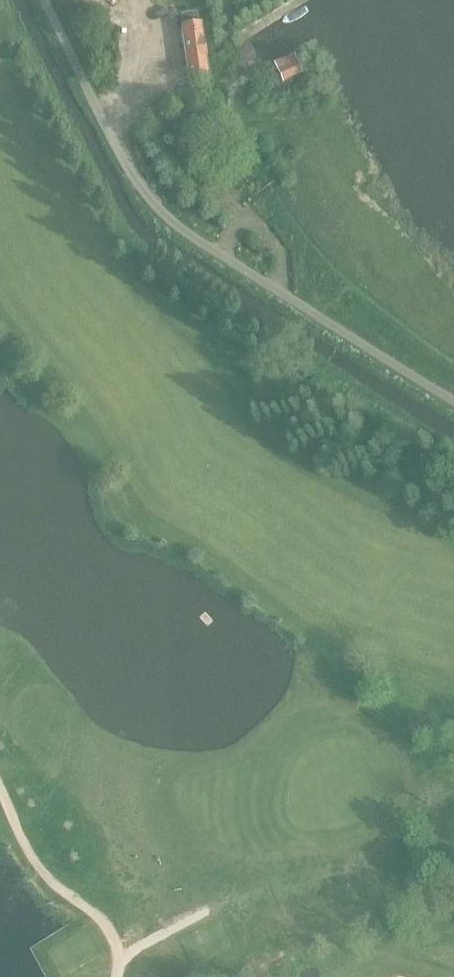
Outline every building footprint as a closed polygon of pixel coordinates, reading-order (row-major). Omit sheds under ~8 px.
[(133,86),(143,105),(178,87),(178,89),(193,87),(191,76),(207,74),(201,23),(183,26),(182,22),(174,24),(172,13),(166,8),(155,10),(151,16),(152,27),(158,31),(168,30),(172,58),(156,67),(156,68),(144,74),(144,72),(137,76),(140,82),(133,86)] [(278,71),(284,83),(302,75),(297,62),(278,71)]
